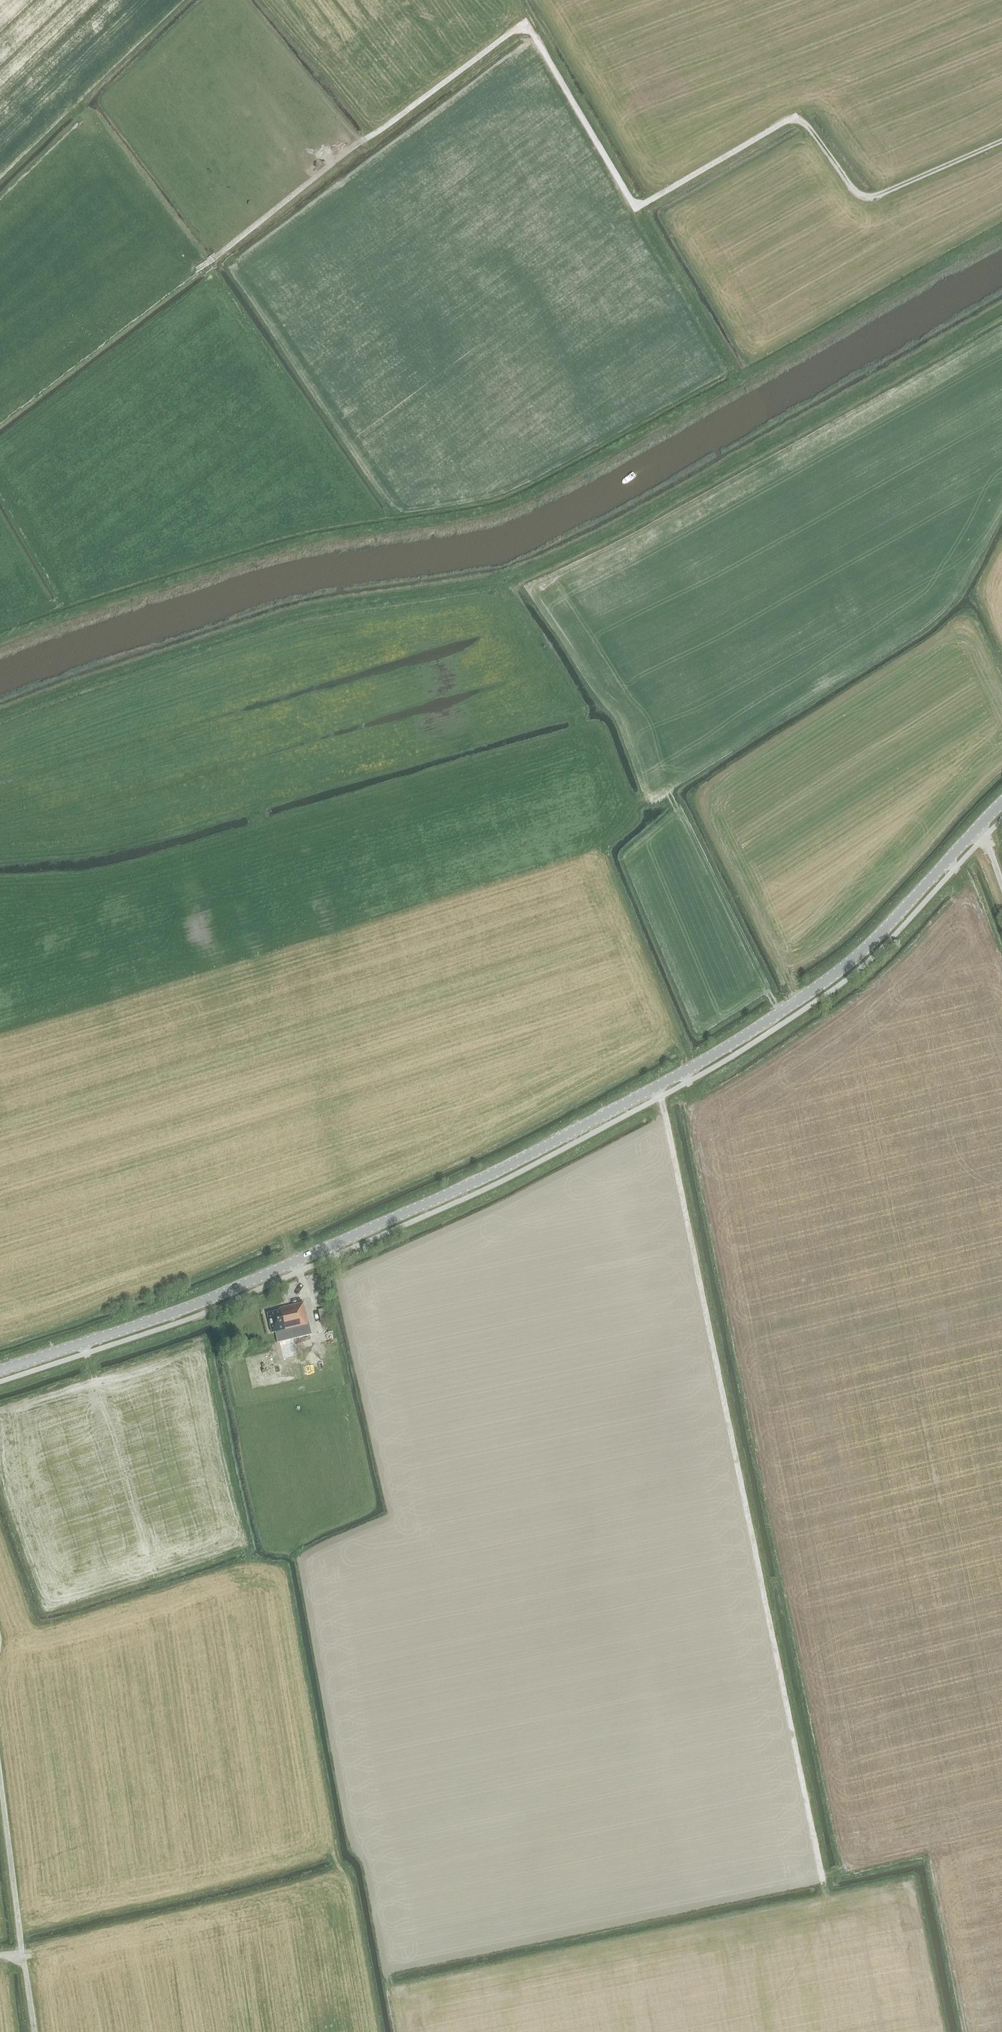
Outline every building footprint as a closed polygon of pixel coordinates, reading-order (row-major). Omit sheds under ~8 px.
[(278,1342),(306,1336),(311,1335),(309,1327),(307,1328),(301,1303),(279,1308),(280,1311),(267,1314),(272,1333),(275,1332),(278,1342)] [(331,1322),(328,1308),(318,1311),(321,1324),(331,1322)]
